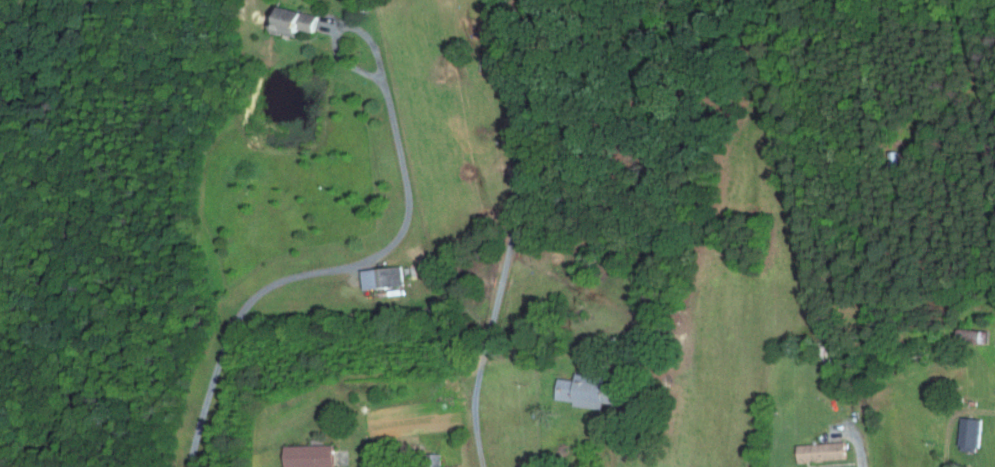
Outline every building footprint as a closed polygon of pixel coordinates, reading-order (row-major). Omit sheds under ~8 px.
[(314,18),(273,4),(265,28),(294,37),(296,29),(309,33),(314,18)] [(358,267),(359,287),(401,285),(400,265),(358,267)] [(986,342),(987,329),(960,329),(960,341),(986,342)] [(598,391),(600,375),(572,372),(571,379),(555,377),(552,398),(570,400),(569,405),(598,408),(599,401),(604,401),(605,392),(598,391)] [(957,445),(979,446),(980,418),(958,417),(957,445)] [(794,443),(795,460),(842,459),(842,441),(794,443)] [(330,444),(281,444),(281,466),(330,466),(330,444)]
